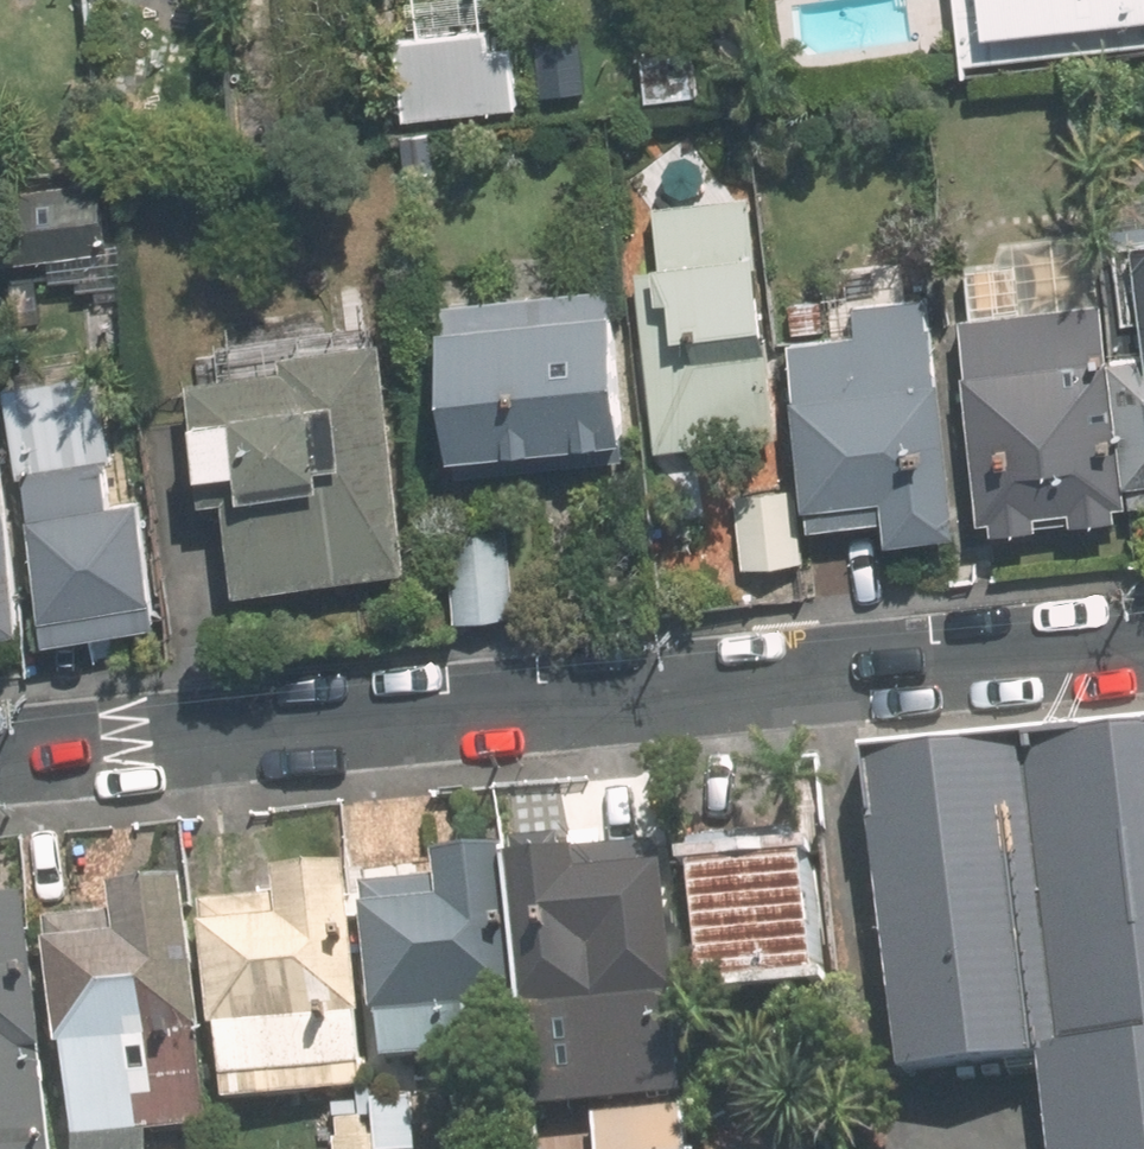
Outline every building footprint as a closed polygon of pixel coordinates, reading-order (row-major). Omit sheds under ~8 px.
[(962,60),(1143,44),(1143,0),(957,0),(962,60)] [(517,9),(392,28),(404,109),(530,90),(517,9)] [(754,200),(632,211),(652,443),(774,433),(754,200)] [(1135,489),(1143,488),(1143,235),(1111,238),(1117,300),(1135,489)] [(961,544),(935,273),(844,282),(848,333),(788,338),(806,525),(879,518),(882,552),(961,544)] [(594,287),(438,301),(451,455),(607,441),(594,287)] [(1135,489),(1117,300),(962,310),(977,532),(1038,529),(1037,516),(1069,514),(1070,527),(1133,523),(1135,489)] [(196,377),(208,504),(220,502),(229,598),(409,582),(384,314),(223,328),(227,374),(196,377)] [(118,368),(9,383),(43,640),(152,625),(118,368)] [(16,619),(0,451),(0,621),(16,619)] [(787,484),(732,488),(737,564),(792,561),(787,484)] [(516,515),(449,520),(457,620),(523,614),(516,515)] [(1003,750),(1035,1059),(1045,1148),(1143,1148),(1143,735),(1003,750)] [(1035,1059),(1003,750),(866,765),(898,1073),(1035,1059)] [(802,846),(689,857),(702,989),(816,977),(802,846)] [(508,858),(520,1052),(579,1049),(582,1093),(682,1086),(666,848),(508,858)] [(520,1052),(508,858),(372,867),(385,1061),(520,1052)] [(372,1014),(361,861),(281,867),(284,908),(209,913),(222,1114),(364,1105),(358,1015),(372,1014)] [(212,1136),(185,874),(115,881),(120,937),(50,944),(71,1148),(147,1148),(147,1143),(212,1136)] [(29,894),(0,897),(0,1148),(57,1148),(29,894)] [(588,1116),(593,1148),(686,1148),(680,1103),(588,1116)] [(333,1133),(333,1148),(377,1148),(376,1132),(333,1133)]
